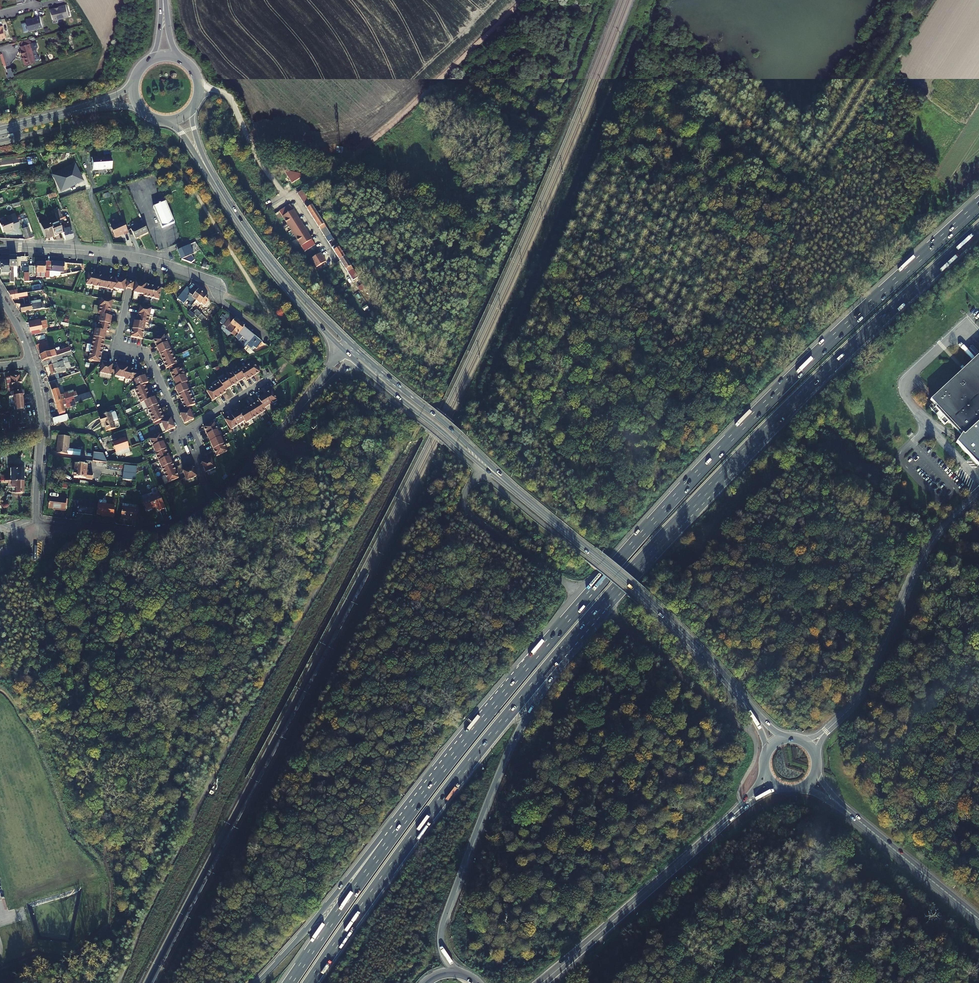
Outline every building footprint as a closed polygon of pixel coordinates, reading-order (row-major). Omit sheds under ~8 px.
[(59,8),(51,10),(54,21),(69,17),(66,5),(58,7),(59,8)] [(27,23),(29,31),(43,27),(40,17),(36,18),(31,19),(26,20),(27,23)] [(35,48),(34,44),(34,43),(22,46),(26,59),(24,60),(26,65),(37,62),(33,49),(35,48)] [(37,43),(34,44),(35,48),(33,49),(37,62),(40,61),(42,59),(41,56),(38,56),(37,50),(39,48),(37,43)] [(114,157),(94,158),(95,171),(114,170),(114,157)] [(77,165),(55,175),(63,192),(85,182),(77,165)] [(288,181),(301,181),(302,173),(289,172),(288,181)] [(302,191),(297,194),(302,201),(305,200),(306,201),(308,200),(302,191)] [(305,200),(302,201),(313,218),(318,215),(308,200),(306,201),(305,200)] [(162,229),(175,224),(166,202),(153,208),(162,229)] [(280,210),(299,248),(311,242),(292,204),(280,210)] [(325,238),(330,234),(318,215),(313,218),(325,238)] [(56,218),(58,221),(62,233),(65,240),(73,238),(66,216),(65,217),(62,218),(61,216),(56,218)] [(20,226),(25,240),(34,237),(32,231),(27,218),(18,222),(18,224),(20,226)] [(3,233),(13,229),(10,219),(0,223),(0,225),(3,233)] [(53,236),(49,225),(48,220),(40,223),(45,236),(45,239),(53,236)] [(58,221),(49,225),(53,236),(62,233),(58,221)] [(129,235),(124,224),(111,229),(116,239),(120,237),(121,237),(123,235),(124,237),(129,235)] [(136,240),(148,234),(144,225),(131,231),(136,240)] [(344,257),(330,234),(325,238),(339,260),(344,257)] [(181,260),(190,264),(194,261),(191,256),(193,255),(192,252),(194,251),(192,244),(177,251),(181,260)] [(344,257),(339,260),(347,272),(352,269),(344,257)] [(9,262),(0,262),(0,270),(1,270),(1,274),(9,274),(9,262)] [(65,263),(52,262),(52,272),(50,272),(50,262),(46,262),(46,264),(46,278),(46,279),(49,279),(49,277),(60,275),(60,273),(63,273),(65,263)] [(46,278),(46,264),(37,264),(37,278),(46,278)] [(352,269),(347,272),(352,279),(353,278),(351,277),(355,274),(352,269)] [(88,274),(86,285),(113,291),(113,289),(124,291),(124,288),(125,283),(126,281),(115,279),(109,278),(109,279),(102,277),(102,276),(88,274)] [(144,297),(159,300),(161,289),(146,285),(136,283),(135,285),(134,290),(133,293),(144,295),(144,297)] [(202,293),(197,289),(195,291),(193,289),(189,293),(186,291),(183,295),(182,294),(179,298),(182,300),(181,301),(185,304),(181,310),(184,314),(187,311),(202,293)] [(198,320),(200,322),(204,317),(201,314),(199,312),(197,313),(194,311),(200,303),(201,304),(201,303),(204,305),(207,300),(205,298),(206,296),(202,293),(187,311),(198,320)] [(110,301),(101,299),(98,314),(100,315),(97,330),(95,330),(88,361),(100,363),(106,332),(109,333),(112,317),(109,317),(113,301),(110,301)] [(40,304),(31,306),(20,307),(21,313),(44,309),(42,304),(40,304)] [(134,322),(131,337),(142,339),(145,324),(148,325),(151,309),(140,307),(136,322),(134,322)] [(244,327),(230,316),(226,321),(229,323),(226,328),(230,331),(230,334),(235,338),(244,327)] [(31,336),(46,333),(46,330),(42,330),(41,328),(46,328),(45,324),(41,325),(40,321),(28,323),(31,336)] [(62,330),(58,321),(53,322),(57,331),(62,330)] [(247,330),(244,327),(235,338),(239,343),(244,349),(246,346),(240,340),(243,338),(248,343),(254,335),(247,330)] [(249,356),(255,353),(252,351),(254,348),(256,349),(262,342),(254,335),(248,343),(252,347),(250,349),(246,346),(244,349),(249,356)] [(153,340),(166,369),(168,368),(174,365),(177,364),(164,336),(153,340)] [(246,346),(248,343),(243,338),(240,340),(246,346)] [(35,346),(38,353),(48,349),(45,343),(35,346)] [(71,352),(69,349),(50,355),(49,353),(39,356),(42,362),(49,360),(63,355),(71,352)] [(964,367),(962,369),(929,399),(932,402),(928,406),(944,424),(948,419),(962,434),(954,441),(977,466),(978,464),(978,353),(964,367)] [(42,363),(43,367),(47,366),(50,376),(66,371),(65,368),(67,367),(63,355),(49,360),(49,361),(42,363)] [(112,365),(102,363),(102,365),(100,374),(110,376),(111,373),(112,368),(112,365)] [(220,383),(206,391),(213,401),(226,393),(225,391),(245,379),(246,381),(260,373),(253,363),(240,371),(238,369),(219,381),(220,383)] [(133,370),(117,366),(116,369),(115,374),(115,377),(125,379),(125,380),(131,381),(132,378),(135,379),(136,380),(134,381),(137,388),(134,390),(140,404),(144,402),(154,424),(164,419),(154,397),(151,399),(145,385),(148,383),(145,376),(143,377),(141,372),(133,371),(133,370)] [(175,388),(184,409),(195,405),(185,383),(187,382),(181,368),(176,370),(170,373),(176,387),(175,388)] [(17,371),(9,372),(9,378),(6,378),(7,393),(9,393),(20,392),(17,371)] [(55,404),(77,397),(75,393),(72,394),(59,397),(55,384),(49,386),(55,404)] [(20,392),(9,393),(9,397),(11,396),(13,406),(13,411),(22,410),(20,396),(22,395),(22,391),(20,392)] [(238,412),(225,420),(231,430),(244,421),(245,424),(265,411),(264,409),(277,401),(271,391),(258,399),(259,401),(239,414),(238,412)] [(55,404),(58,416),(65,414),(62,407),(65,406),(66,409),(72,407),(71,404),(90,399),(88,394),(77,397),(55,404)] [(10,414),(10,418),(10,419),(13,419),(13,422),(11,422),(11,426),(14,426),(15,434),(22,433),(22,430),(25,430),(24,425),(25,425),(23,410),(22,410),(13,411),(12,412),(12,413),(10,414)] [(189,410),(180,414),(184,424),(194,420),(189,410)] [(114,429),(109,414),(100,416),(101,417),(98,418),(101,425),(103,424),(106,432),(114,429)] [(54,425),(55,425),(68,421),(66,415),(52,420),(54,425)] [(171,418),(161,423),(165,432),(175,428),(171,418)] [(203,428),(216,456),(227,452),(214,423),(203,428)] [(314,438),(322,433),(317,424),(309,429),(314,438)] [(160,435),(149,440),(156,454),(155,454),(168,483),(179,478),(166,450),(166,449),(160,435)] [(58,437),(56,454),(80,457),(80,452),(68,450),(69,438),(58,437)] [(112,444),(115,453),(128,449),(124,439),(120,440),(120,441),(112,444)] [(93,453),(92,461),(104,463),(105,454),(93,453)] [(211,459),(201,463),(206,473),(215,468),(211,459)] [(86,466),(75,465),(73,478),(92,480),(92,475),(86,474),(86,466)] [(135,472),(136,473),(137,469),(136,469),(128,467),(127,479),(134,480),(135,472)] [(192,467),(182,472),(187,481),(197,477),(192,467)] [(22,481),(22,478),(25,478),(25,474),(22,474),(23,469),(11,469),(11,476),(7,476),(7,479),(4,479),(4,475),(0,475),(0,481),(1,481),(22,481)] [(22,481),(1,481),(1,484),(7,484),(7,488),(15,488),(15,493),(22,493),(22,481)] [(158,495),(143,502),(147,511),(157,506),(159,510),(164,508),(158,495)] [(66,500),(49,498),(48,508),(61,510),(61,511),(65,511),(66,500)] [(92,516),(93,506),(79,504),(77,514),(92,516)] [(115,506),(98,504),(97,515),(109,516),(109,517),(113,518),(115,506)] [(137,510),(122,508),(121,520),(136,522),(137,510)] [(14,709),(13,709),(15,716),(33,710),(30,703),(14,709)]
